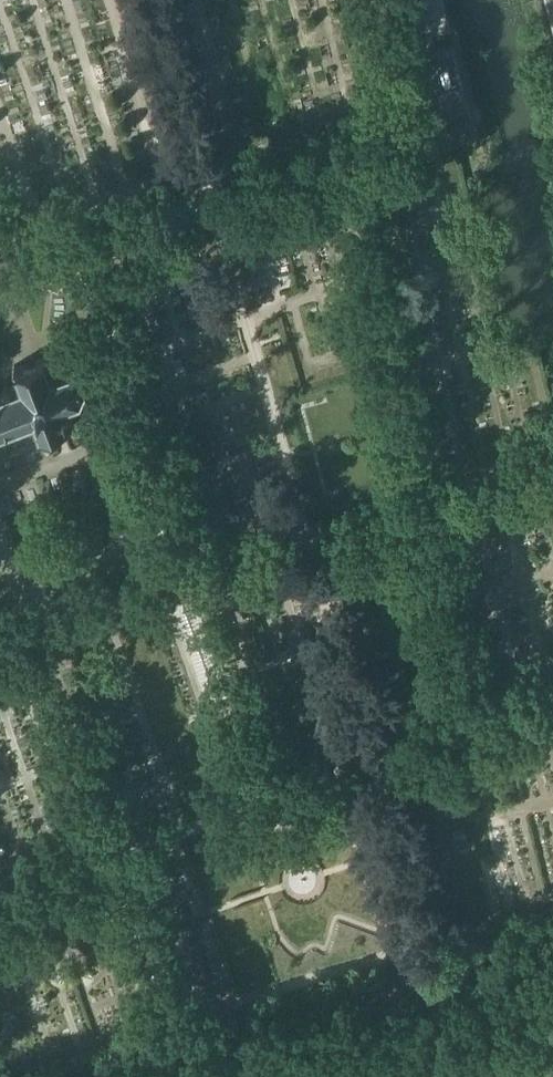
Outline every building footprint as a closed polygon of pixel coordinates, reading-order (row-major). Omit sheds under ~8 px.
[(422,67),(423,67),(423,69),(424,71),(423,72),(428,90),(429,89),(431,97),(432,100),(431,101),(433,110),(444,107),(454,134),(474,126),(476,125),(454,44),(434,49),(434,50),(424,52),(418,53),(422,67)] [(1,431),(3,435),(5,434),(4,430),(17,424),(19,429),(22,428),(20,423),(35,418),(41,432),(39,436),(42,437),(43,433),(52,430),(55,437),(54,437),(54,438),(65,435),(64,433),(63,434),(60,427),(69,423),(73,425),(74,422),(70,421),(69,416),(73,415),(74,411),(73,408),(69,406),(65,408),(64,404),(80,398),(83,401),(85,399),(82,396),(86,387),(91,387),(91,384),(86,384),(86,383),(93,381),(93,382),(95,381),(91,371),(89,372),(90,373),(83,375),(86,371),(83,370),(81,373),(72,368),(72,364),(70,364),(64,350),(65,347),(63,346),(62,349),(48,354),(45,353),(44,357),(18,367),(14,365),(13,367),(17,369),(22,384),(7,389),(5,385),(3,386),(5,390),(0,392),(0,431),(1,431)]
